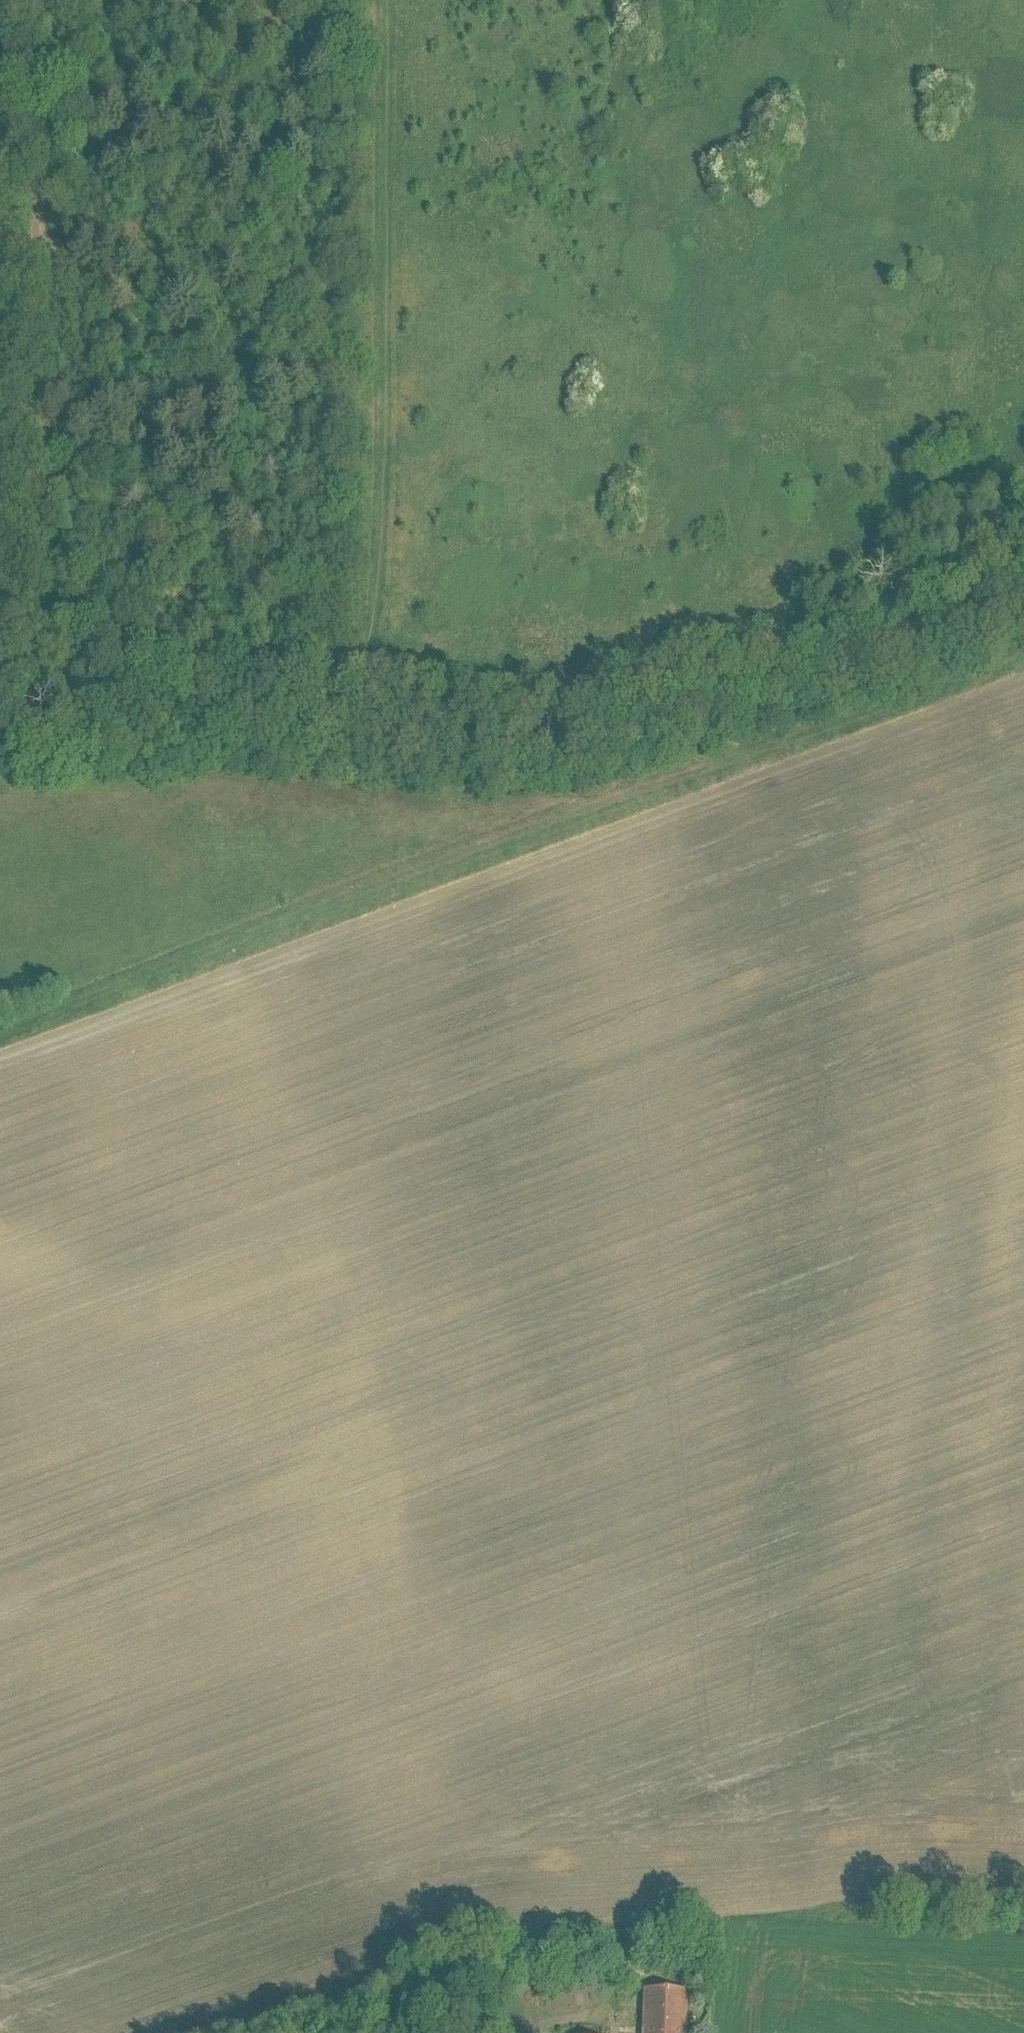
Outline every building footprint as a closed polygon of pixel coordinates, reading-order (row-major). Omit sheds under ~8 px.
[(686,1994),(645,1992),(643,2032),(685,2032),(686,1994)]
